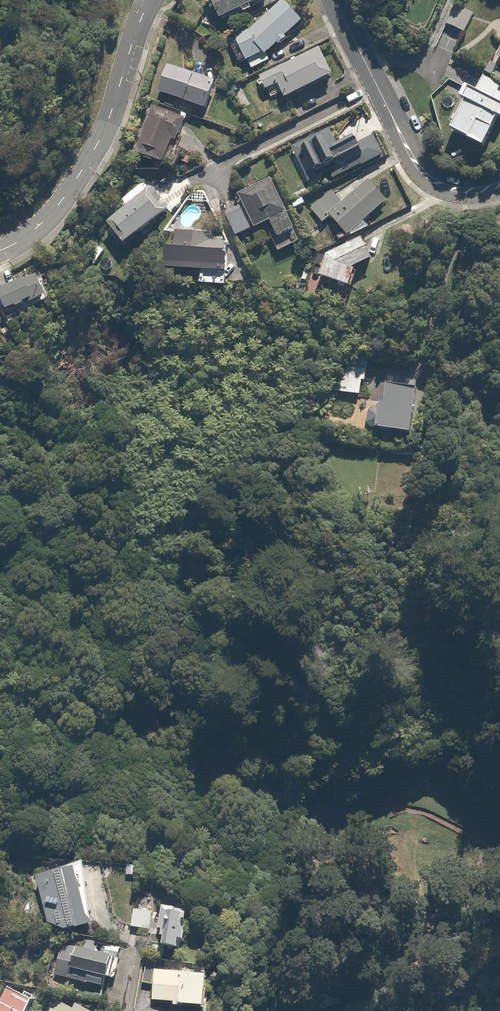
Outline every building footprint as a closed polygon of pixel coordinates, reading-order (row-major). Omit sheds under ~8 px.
[(215,19),(254,0),(206,0),(215,19)] [(229,38),(252,71),(269,59),(265,53),(279,43),(276,38),(299,22),(283,0),(281,0),(229,38)] [(462,32),(471,13),(454,5),(445,23),(462,32)] [(330,75),(316,48),(256,77),(263,90),(275,84),(282,98),(330,75)] [(164,65),(155,92),(202,109),(211,81),(164,65)] [(480,74),(472,91),(460,86),(453,99),(458,102),(444,131),(478,148),(494,117),(499,120),(499,118),(499,83),(480,74)] [(181,116),(150,105),(135,147),(142,149),(138,159),(162,168),(181,116)] [(329,128),(288,148),(304,179),(324,169),(329,180),(382,153),(368,125),(336,141),(329,128)] [(296,240),(269,179),(236,194),(250,226),(267,218),(275,238),(270,240),(275,250),(296,240)] [(321,224),(328,217),(345,236),(385,200),(367,180),(341,203),(331,192),(310,211),(321,224)] [(166,211),(164,208),(147,188),(102,225),(119,246),(150,220),(152,223),(166,211)] [(163,250),(162,268),(197,270),(197,283),(221,284),(222,254),(217,253),(218,234),(173,232),(172,251),(163,250)] [(358,239),(323,253),(327,263),(319,261),(313,278),(344,288),(350,270),(348,268),(366,261),(358,239)] [(33,276),(0,292),(0,305),(5,314),(43,295),(33,276)] [(369,361),(335,359),(333,391),(359,393),(360,378),(367,379),(369,361)] [(416,384),(382,382),(381,402),(373,402),(372,430),(414,432),(416,384)] [(49,920),(64,926),(87,920),(71,861),(36,871),(49,920)] [(186,906),(160,903),(157,939),(175,941),(176,934),(184,935),(186,906)] [(152,911),(130,910),(129,925),(151,926),(152,911)] [(115,953),(63,946),(59,976),(108,983),(109,977),(112,977),(115,953)] [(163,962),(143,961),(141,982),(151,983),(150,997),(204,1002),(207,970),(162,966),(163,962)] [(5,984),(0,996),(0,1010),(26,1010),(32,995),(5,984)] [(54,1000),(49,1010),(92,1010),(57,994),(54,1000)]
